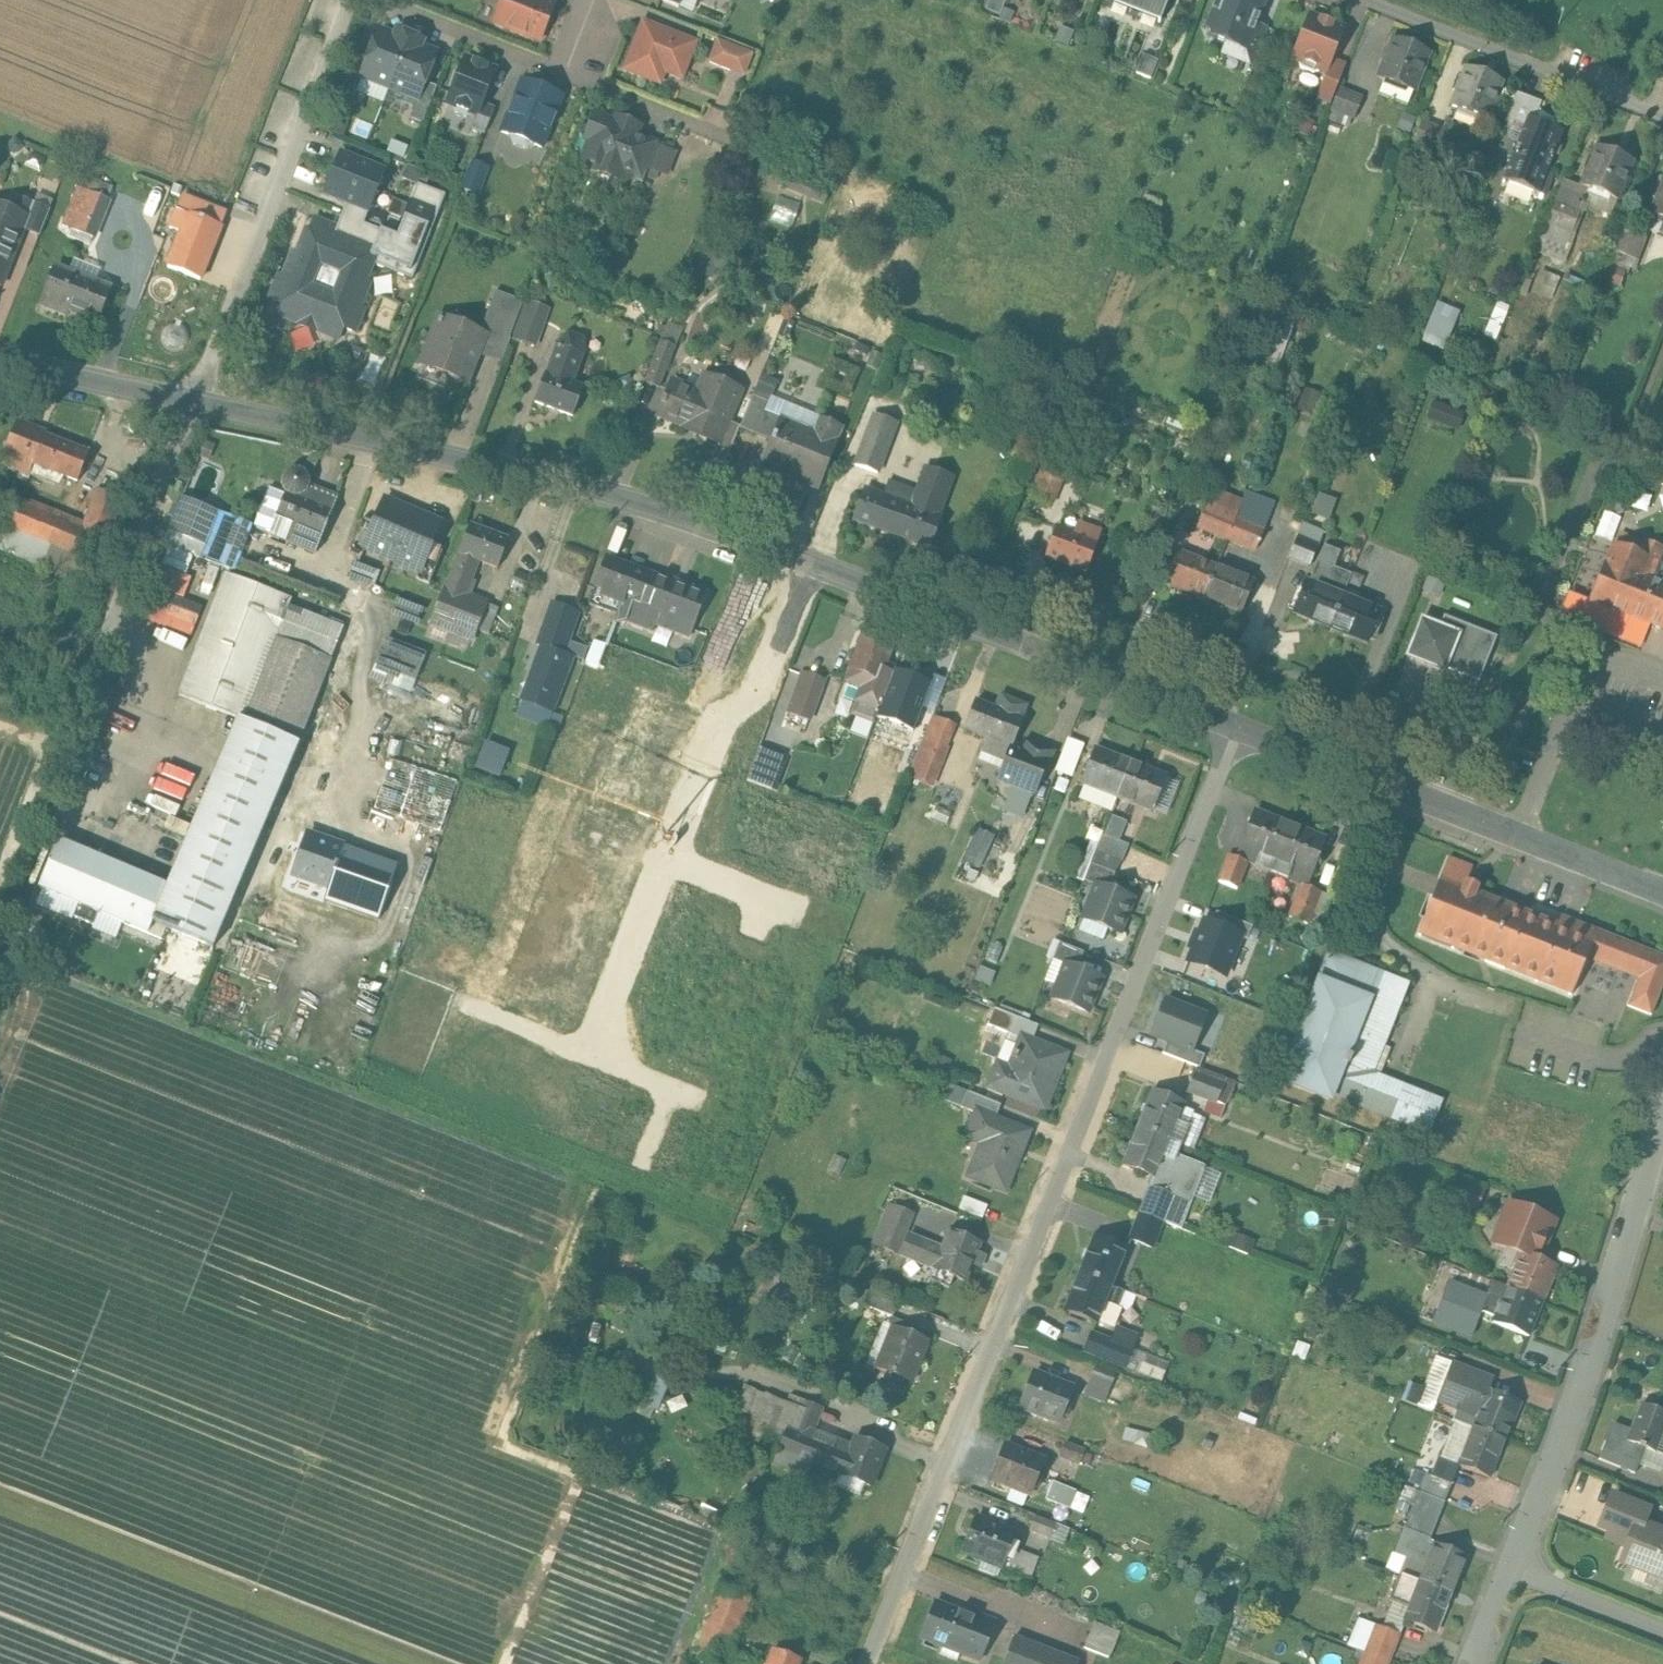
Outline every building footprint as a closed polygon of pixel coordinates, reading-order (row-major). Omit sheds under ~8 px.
[(541,0),(504,0),(495,23),(539,41),(553,5),(541,0)] [(1006,0),(989,0),(986,10),(1000,15),(1006,0)] [(1162,18),(1169,0),(1117,0),(1162,18)] [(1207,26),(1211,36),(1210,38),(1244,51),(1245,52),(1256,25),(1266,0),(1217,0),(1207,26)] [(1343,29),(1309,16),(1292,60),(1298,63),(1301,69),(1313,74),(1319,71),(1326,74),(1331,61),(1343,29)] [(696,43),(643,22),(624,70),(645,78),(650,66),(682,79),(696,43)] [(1256,25),(1245,52),(1244,51),(1240,61),(1254,67),(1268,30),(1256,25)] [(401,40),(379,31),(368,60),(361,76),(363,77),(390,87),(410,36),(403,34),(401,40)] [(416,39),(410,36),(390,87),(417,98),(418,98),(425,82),(436,54),(414,45),(416,39)] [(1428,51),(1394,38),(1380,75),(1413,88),(1428,51)] [(748,74),(755,50),(715,39),(708,63),(748,74)] [(368,60),(356,55),(341,91),(355,97),(363,77),(361,76),(368,60)] [(1158,61),(1143,56),(1136,74),(1150,80),(1158,61)] [(495,70),(465,58),(447,104),(453,106),(455,112),(466,117),(472,114),(477,116),(482,104),(495,70)] [(1326,74),(1316,98),(1330,104),(1345,67),(1331,61),(1326,74)] [(1501,80),(1469,67),(1454,103),(1487,116),(1501,80)] [(562,97),(522,81),(501,132),(510,135),(514,144),(525,148),(534,145),(542,148),(562,97)] [(437,87),(425,82),(418,98),(417,98),(409,118),(422,123),(437,87)] [(1363,99),(1340,90),(1332,110),(1355,119),(1363,99)] [(1541,102),(1515,92),(1503,123),(1512,127),(1513,123),(1523,126),(1526,119),(1534,122),(1541,102)] [(477,116),(472,129),(484,133),(494,109),(482,104),(477,116)] [(638,127),(617,118),(614,124),(594,116),(586,137),(591,139),(583,160),(598,166),(596,171),(617,180),(621,171),(635,135),(638,127)] [(1534,122),(1526,119),(1523,126),(1511,158),(1511,159),(1546,172),(1554,154),(1558,156),(1561,148),(1557,146),(1562,133),(1534,122)] [(1444,132),(1421,123),(1413,143),(1436,152),(1444,132)] [(658,144),(635,135),(621,171),(644,181),(658,144)] [(1633,156),(1598,143),(1583,182),(1618,195),(1633,156)] [(340,154),(332,173),(377,191),(385,171),(340,154)] [(1546,172),(1511,159),(1504,175),(1539,189),(1546,172)] [(487,169),(473,163),(463,188),(477,194),(487,169)] [(332,173),(324,194),(346,203),(369,212),(377,191),(332,173)] [(829,192),(784,174),(779,186),(824,204),(829,192)] [(1657,180),(1650,196),(1657,199),(1652,211),(1662,216),(1662,182),(1657,180)] [(111,190),(90,181),(81,201),(73,197),(61,225),(91,238),(111,190)] [(337,227),(314,218),(309,231),(305,229),(296,253),(292,252),(282,276),(278,274),(268,299),(281,303),(276,316),(339,340),(343,328),(356,333),(365,309),(361,307),(371,283),(367,281),(373,264),(412,280),(446,195),(418,184),(397,236),(364,223),(369,212),(346,203),(337,227)] [(402,217),(407,201),(393,197),(388,213),(402,217)] [(1578,212),(1554,202),(1546,223),(1570,232),(1578,212)] [(50,209),(33,203),(28,217),(29,217),(24,230),(40,236),(50,209)] [(0,206),(0,246),(11,250),(15,240),(21,238),(24,230),(29,217),(28,217),(0,206)] [(220,227),(175,209),(167,229),(178,234),(164,267),(198,281),(220,227)] [(1570,232),(1546,223),(1540,238),(1564,248),(1570,232)] [(1646,240),(1625,232),(1617,252),(1638,260),(1646,240)] [(0,246),(0,285),(2,286),(21,238),(15,240),(11,250),(0,246)] [(731,258),(707,248),(702,260),(726,269),(731,258)] [(1557,290),(1565,258),(1541,253),(1533,284),(1557,290)] [(109,290),(56,269),(42,302),(61,310),(65,302),(99,316),(109,290)] [(523,303),(495,293),(483,323),(512,333),(523,303)] [(546,302),(526,295),(523,303),(512,333),(511,338),(532,345),(537,330),(546,302)] [(1438,301),(1422,339),(1446,349),(1461,310),(1438,301)] [(480,333),(439,316),(419,365),(464,384),(484,335),(480,333)] [(512,333),(483,323),(480,333),(484,335),(464,384),(490,394),(511,338),(512,333)] [(549,334),(537,330),(532,345),(544,349),(549,334)] [(557,342),(546,372),(545,372),(534,399),(561,410),(572,383),(568,381),(571,373),(574,374),(583,352),(557,342)] [(660,342),(644,382),(659,388),(675,348),(660,342)] [(740,391),(704,376),(694,401),(668,391),(665,400),(663,399),(661,405),(662,406),(658,416),(683,426),(683,428),(719,443),(740,391)] [(572,383),(561,410),(570,414),(581,386),(572,383)] [(768,403),(752,396),(739,429),(755,435),(765,412),(768,403)] [(1461,428),(1465,408),(1432,401),(1428,421),(1461,428)] [(811,432),(765,412),(755,435),(771,442),(773,436),(775,437),(762,467),(784,476),(784,474),(815,487),(839,430),(816,421),(811,432)] [(892,425),(873,417),(868,429),(887,437),(892,425)] [(45,431),(18,420),(1,461),(54,483),(59,473),(76,480),(87,454),(43,436),(45,431)] [(943,431),(915,421),(909,437),(937,447),(943,431)] [(887,437),(868,429),(853,465),(872,472),(887,437)] [(1064,465),(1044,457),(1029,491),(1049,500),(1064,465)] [(202,458),(184,498),(214,510),(231,470),(202,458)] [(925,469),(911,510),(937,518),(951,478),(925,469)] [(283,489),(286,493),(285,494),(269,488),(254,526),(270,532),(269,535),(316,554),(337,499),(308,487),(309,482),(307,477),(304,473),(300,471),(295,470),(290,471),(286,474),(283,479),(282,484),(283,489)] [(893,490),(870,482),(866,494),(889,502),(893,490)] [(98,489),(84,525),(58,514),(56,520),(46,544),(97,565),(123,499),(98,489)] [(1311,514),(1329,520),(1337,499),(1319,492),(1311,514)] [(889,502),(866,494),(856,521),(890,532),(900,506),(889,502)] [(221,514),(182,497),(163,544),(232,571),(236,564),(251,526),(221,514)] [(0,505),(0,545),(7,528),(17,504),(3,498),(0,505)] [(412,512),(385,500),(374,524),(365,548),(366,548),(392,560),(412,512)] [(1267,513),(1241,502),(1235,519),(1260,530),(1267,513)] [(56,520),(17,504),(7,528),(46,544),(56,520)] [(900,506),(890,532),(930,546),(939,519),(938,519),(937,518),(911,510),(900,506)] [(1596,533),(1613,539),(1621,516),(1604,510),(1596,533)] [(440,523),(412,512),(392,560),(420,571),(430,548),(440,523)] [(363,519),(349,550),(362,556),(366,548),(365,548),(374,524),(363,519)] [(1235,519),(1234,519),(1227,539),(1252,549),(1260,530),(1235,519)] [(1325,531),(1302,522),(1297,537),(1320,546),(1325,531)] [(508,541),(472,526),(453,571),(470,578),(471,578),(478,561),(496,569),(508,541)] [(1075,536),(1057,530),(1048,556),(1086,570),(1099,534),(1078,527),(1075,536)] [(7,528),(0,545),(0,550),(65,576),(68,569),(92,579),(97,565),(46,544),(7,528)] [(1320,546),(1297,537),(1289,557),(1312,566),(1320,546)] [(1645,541),(1640,555),(1613,544),(1606,564),(1603,563),(1589,601),(1637,619),(1651,583),(1659,562),(1662,549),(1662,548),(1645,541)] [(1325,545),(1310,584),(1306,582),(1294,612),(1332,627),(1343,597),(1352,575),(1333,567),(1340,550),(1325,545)] [(430,548),(420,571),(417,579),(429,584),(442,552),(430,548)] [(1215,567),(1180,554),(1168,584),(1203,598),(1215,567)] [(632,570),(605,560),(589,604),(605,609),(607,604),(617,601),(621,602),(632,570)] [(367,567),(355,562),(349,577),(374,586),(378,577),(366,572),(367,567)] [(1659,562),(1651,583),(1662,588),(1662,564),(1659,562)] [(1254,583),(1215,567),(1203,598),(1242,613),(1254,583)] [(668,583),(632,570),(621,602),(618,611),(654,624),(668,583)] [(470,578),(453,571),(443,593),(467,603),(476,581),(471,578),(470,578)] [(226,574),(179,696),(238,719),(243,720),(275,638),(288,606),(290,599),(226,574)] [(706,593),(669,580),(668,583),(654,624),(657,625),(690,637),(706,593)] [(1651,583),(1637,619),(1659,628),(1662,630),(1662,588),(1651,583)] [(467,603),(443,593),(432,622),(471,638),(482,610),(467,603)] [(1360,603),(1343,597),(1332,627),(1369,642),(1381,610),(1373,607),(1375,600),(1363,596),(1360,603)] [(546,623),(569,632),(576,611),(553,603),(546,623)] [(343,628),(288,606),(275,638),(330,660),(331,660),(343,628)] [(419,616),(394,610),(391,623),(415,629),(419,616)] [(1459,635),(1446,668),(1479,681),(1498,638),(1444,616),(1439,627),(1459,635)] [(1439,627),(1422,620),(1406,657),(1444,673),(1446,668),(1459,635),(1439,627)] [(560,655),(561,654),(569,632),(546,623),(537,646),(542,648),(560,655)] [(892,643),(864,633),(845,682),(849,683),(844,696),(856,701),(858,702),(853,714),(873,722),(878,709),(879,710),(893,674),(882,670),(892,643)] [(330,660),(275,638),(243,720),(243,721),(299,743),(331,660),(330,660)] [(425,654),(386,640),(371,675),(411,692),(425,654)] [(560,655),(542,648),(534,668),(536,669),(524,702),(552,713),(573,659),(561,654),(560,655)] [(895,667),(893,674),(879,710),(877,715),(913,729),(931,680),(895,667)] [(823,681),(801,673),(781,726),(804,735),(823,681)] [(1026,706),(1006,698),(1001,711),(975,701),(964,730),(986,739),(982,750),(981,750),(980,752),(1003,761),(1008,748),(1010,748),(1011,747),(1022,720),(1021,719),(1026,706)] [(953,725),(933,716),(924,739),(944,747),(953,725)] [(167,887),(152,923),(166,929),(213,948),(299,743),(243,721),(238,719),(167,887)] [(476,767),(501,776),(511,749),(486,739),(476,767)] [(944,747),(924,739),(914,764),(936,773),(946,748),(944,747)] [(1082,747),(1067,741),(1056,770),(1071,776),(1082,747)] [(1049,753),(1027,744),(1024,752),(1011,747),(1010,748),(1008,748),(1003,761),(1005,762),(998,779),(1033,793),(1049,753)] [(783,757),(759,748),(747,781),(771,790),(783,757)] [(1130,763),(1096,750),(1083,784),(1116,798),(1130,763)] [(444,827),(457,777),(389,760),(376,811),(444,827)] [(1166,777),(1132,764),(1131,764),(1130,763),(1116,798),(1152,813),(1166,777)] [(936,773),(914,764),(908,778),(930,787),(936,773)] [(1292,827),(1257,813),(1242,848),(1262,856),(1257,868),(1273,874),(1292,827)] [(1126,822),(1111,816),(1103,836),(1118,842),(1126,822)] [(962,860),(980,868),(996,834),(978,826),(962,860)] [(1327,841),(1292,827),(1273,874),(1288,880),(1293,869),(1312,876),(1327,841)] [(1103,836),(1101,836),(1095,852),(1121,862),(1128,846),(1118,842),(1103,836)] [(117,866),(61,842),(41,889),(79,905),(74,917),(93,925),(98,913),(97,913),(117,866)] [(1249,863),(1230,856),(1220,882),(1238,890),(1249,863)] [(1114,874),(1090,864),(1083,881),(1095,886),(1096,885),(1108,890),(1114,874)] [(167,887),(117,866),(97,913),(98,913),(161,940),(166,929),(152,923),(167,887)] [(1478,896),(1480,890),(1466,885),(1464,891),(1440,881),(1418,938),(1571,998),(1585,962),(1640,983),(1629,1009),(1651,1017),(1662,987),(1662,959),(1562,919),(1559,928),(1478,896)] [(1108,890),(1096,885),(1095,886),(1082,920),(1119,934),(1132,900),(1108,890)] [(1332,897),(1301,885),(1288,918),(1307,925),(1312,913),(1323,918),(1332,897)] [(278,986),(294,937),(237,919),(222,969),(278,986)] [(1202,923),(1186,963),(1226,979),(1242,938),(1202,923)] [(1083,953),(1059,943),(1052,960),(1064,965),(1065,964),(1077,969),(1083,953)] [(1406,987),(1331,957),(1280,1082),(1330,1102),(1331,1098),(1425,1136),(1438,1104),(1370,1077),(1406,987)] [(1077,969),(1065,964),(1064,965),(1051,999),(1087,1013),(1101,979),(1077,969)] [(1208,1016),(1164,1000),(1150,1037),(1193,1054),(1208,1016)] [(1040,1028),(994,1009),(987,1027),(1022,1041),(1033,1045),(1040,1028)] [(1033,1045),(1022,1041),(1010,1071),(997,1066),(988,1089),(1042,1111),(1063,1058),(1033,1045)] [(1227,1079),(1197,1068),(1195,1074),(1224,1085),(1227,1079)] [(1224,1085),(1195,1074),(1188,1092),(1217,1104),(1224,1085)] [(1000,1105),(967,1092),(960,1111),(975,1117),(976,1114),(994,1121),(1000,1105)] [(1184,1106),(1152,1093),(1137,1129),(1180,1145),(1187,1128),(1177,1124),(1184,1106)] [(994,1121),(976,1114),(975,1117),(968,1135),(984,1141),(969,1179),(1004,1194),(1028,1135),(994,1121)] [(1180,1145),(1137,1129),(1122,1168),(1152,1180),(1148,1190),(1188,1206),(1201,1174),(1205,1176),(1207,1172),(1175,1159),(1181,1146),(1180,1145)] [(1483,1192),(1455,1181),(1449,1197),(1477,1209),(1483,1192)] [(1188,1206),(1148,1190),(1139,1213),(1162,1222),(1179,1229),(1188,1206)] [(1553,1221),(1510,1204),(1494,1244),(1520,1254),(1521,1252),(1537,1259),(1553,1221)] [(910,1217),(887,1207),(882,1218),(905,1228),(910,1217)] [(1162,1222),(1139,1213),(1129,1239),(1152,1248),(1162,1222)] [(905,1228),(882,1218),(872,1243),(895,1253),(905,1228)] [(979,1246),(950,1233),(946,1243),(975,1255),(979,1246)] [(1125,1249),(1094,1237),(1080,1274),(1111,1286),(1125,1249)] [(975,1255),(946,1243),(942,1252),(909,1238),(901,1255),(935,1270),(931,1280),(948,1288),(953,1277),(964,1281),(975,1255)] [(1537,1259),(1521,1252),(1520,1254),(1507,1287),(1543,1302),(1557,1266),(1537,1259)] [(1111,1286),(1080,1274),(1065,1311),(1096,1323),(1104,1303),(1117,1308),(1124,1291),(1111,1286)] [(1507,1287),(1492,1282),(1485,1298),(1480,1311),(1481,1311),(1482,1312),(1495,1317),(1492,1323),(1528,1337),(1543,1302),(1507,1287)] [(1485,1298),(1454,1285),(1445,1306),(1448,1307),(1448,1306),(1478,1318),(1481,1311),(1480,1311),(1485,1298)] [(898,1304),(866,1292),(861,1306),(892,1319),(898,1304)] [(1478,1318),(1448,1306),(1448,1307),(1441,1325),(1471,1336),(1478,1318)] [(1138,1336),(1116,1328),(1111,1341),(1091,1333),(1084,1352),(1125,1368),(1133,1349),(1138,1336)] [(926,1344),(895,1331),(877,1372),(909,1385),(926,1344)] [(684,1354),(660,1343),(639,1387),(664,1399),(684,1354)] [(1169,1363),(1133,1349),(1125,1368),(1125,1369),(1162,1383),(1169,1363)] [(1518,1404),(1488,1392),(1492,1381),(1451,1365),(1437,1401),(1477,1417),(1473,1429),(1504,1441),(1518,1404)] [(1115,1375),(1095,1367),(1090,1379),(1110,1387),(1115,1375)] [(1070,1393),(1033,1377),(1020,1408),(1056,1424),(1070,1393)] [(823,1409),(800,1399),(773,1462),(797,1473),(798,1471),(796,1470),(808,1441),(811,1436),(823,1409)] [(1642,1408),(1639,1418),(1662,1427),(1662,1416),(1642,1408)] [(1614,1426),(1600,1461),(1636,1475),(1646,1450),(1656,1454),(1662,1436),(1662,1427),(1639,1418),(1633,1433),(1614,1426)] [(1473,1429),(1458,1465),(1489,1478),(1504,1441),(1473,1429)] [(883,1451),(855,1440),(851,1449),(845,1446),(841,1455),(808,1441),(800,1461),(838,1477),(834,1487),(856,1496),(860,1486),(867,1489),(883,1451)] [(1084,1454),(1064,1445),(1059,1458),(1079,1466),(1084,1454)] [(1041,1465),(1003,1451),(991,1484),(1028,1498),(1041,1465)] [(1079,1466),(1059,1458),(1054,1471),(1074,1479),(1079,1466)] [(1451,1485),(1426,1475),(1419,1492),(1444,1502),(1451,1485)] [(1071,1508),(1077,1490),(1052,1480),(1045,1499),(1071,1508)] [(1419,1492),(1418,1492),(1404,1530),(1429,1540),(1444,1502),(1419,1492)] [(1646,1511),(1613,1497),(1601,1527),(1608,1530),(1604,1539),(1629,1549),(1624,1562),(1629,1565),(1623,1581),(1661,1596),(1662,1590),(1662,1536),(1640,1526),(1646,1511)] [(1055,1526),(1034,1519),(1030,1531),(1050,1539),(1055,1526)] [(1011,1539),(976,1525),(963,1559),(998,1573),(1011,1539)] [(1465,1558),(1402,1534),(1394,1554),(1406,1559),(1399,1575),(1451,1595),(1465,1558)] [(1010,1570),(1031,1578),(1039,1556),(1018,1548),(1010,1570)] [(1451,1595),(1399,1575),(1389,1601),(1408,1608),(1403,1620),(1436,1633),(1451,1595)] [(721,1587),(692,1660),(701,1663),(754,1663),(728,1653),(749,1598),(721,1587)] [(975,1616),(972,1621),(937,1606),(922,1641),(977,1663),(994,1624),(975,1616)] [(1365,1622),(1355,1648),(1365,1652),(1375,1626),(1365,1622)] [(1119,1633),(1094,1623),(1084,1649),(1109,1658),(1119,1633)] [(1399,1635),(1375,1626),(1365,1652),(1389,1662),(1399,1635)] [(1014,1637),(1004,1663),(1042,1663),(1047,1650),(1014,1637)] [(1047,1650),(1042,1663),(1079,1663),(1047,1650)] [(774,1651),(769,1663),(800,1663),(801,1662),(774,1651)] [(1365,1652),(1360,1663),(1388,1663),(1389,1662),(1365,1652)]
